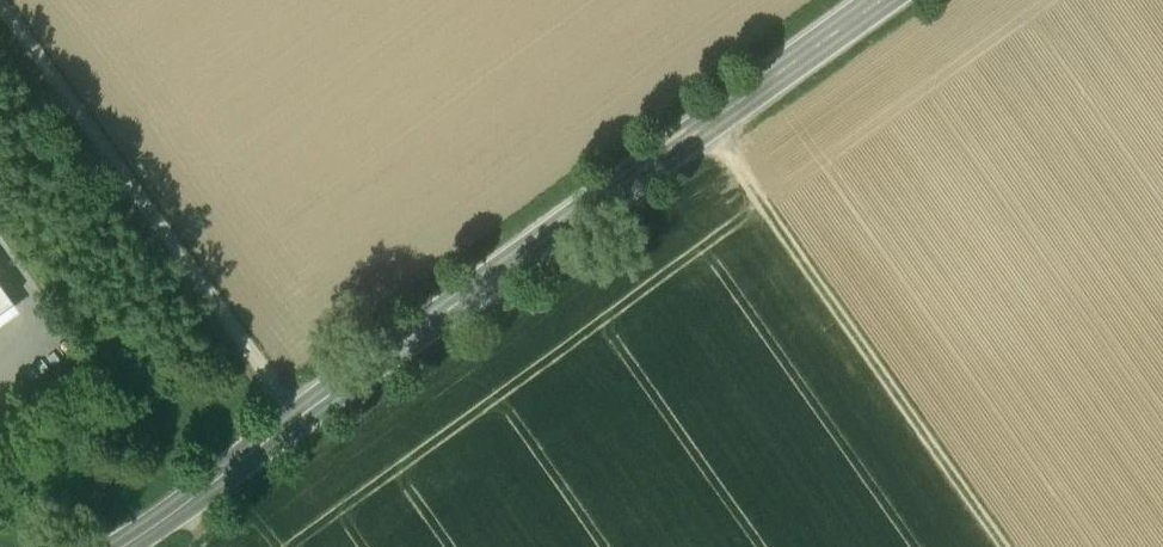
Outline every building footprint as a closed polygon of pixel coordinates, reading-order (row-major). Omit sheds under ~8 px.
[(12,300),(0,284),(0,309),(12,300)]
